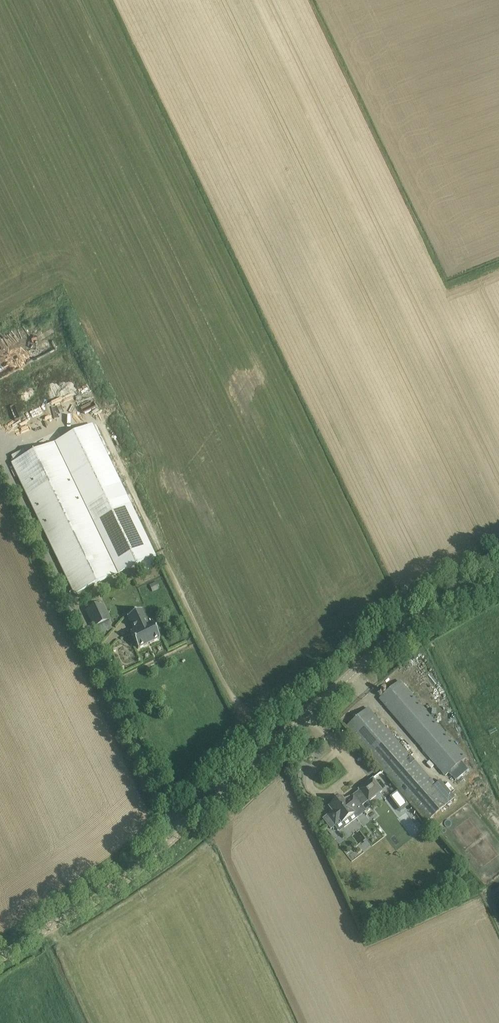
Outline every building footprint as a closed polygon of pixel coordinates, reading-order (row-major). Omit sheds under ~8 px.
[(93,426),(12,465),(74,593),(154,555),(93,426)] [(102,602),(85,610),(94,628),(110,620),(102,602)] [(143,609),(127,617),(133,631),(130,633),(138,649),(160,639),(152,622),(149,624),(143,609)] [(399,681),(379,699),(386,706),(446,775),(448,773),(455,781),(468,770),(461,762),(466,758),(406,689),(399,681)] [(368,708),(346,727),(352,735),(408,799),(427,821),(451,800),(454,797),(440,780),(436,783),(435,785),(430,780),(375,715),(368,708)] [(373,779),(358,790),(359,791),(367,802),(368,802),(382,791),(373,779)] [(327,816),(323,819),(331,830),(334,827),(338,831),(342,827),(343,829),(365,812),(361,807),(368,802),(367,802),(359,791),(353,796),(350,799),(349,798),(343,800),(341,798),(329,807),(332,812),(327,816)] [(390,798),(401,812),(408,806),(397,792),(390,798)]
